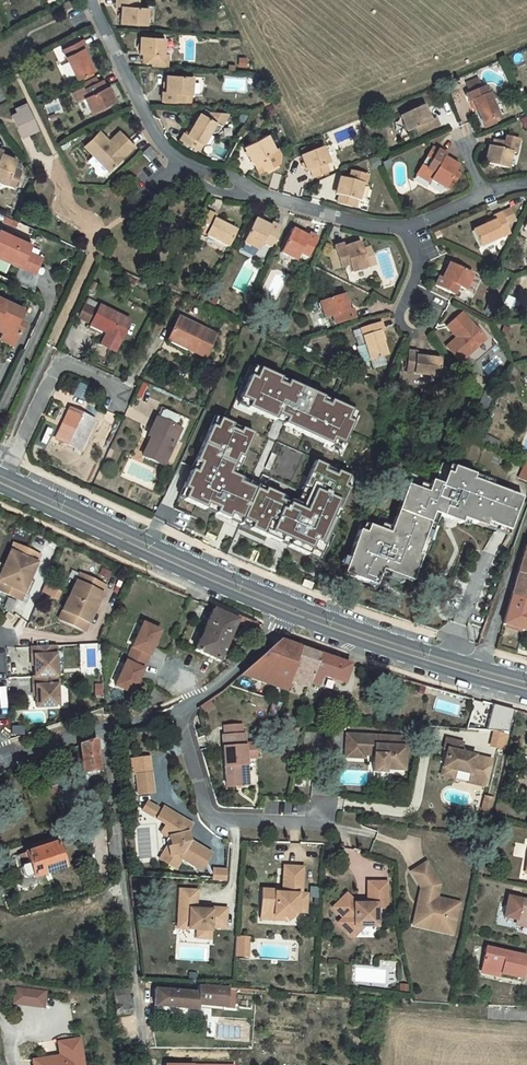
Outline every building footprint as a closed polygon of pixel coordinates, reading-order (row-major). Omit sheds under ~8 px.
[(116,6),(121,6),(120,23),(146,25),(147,8),(137,7),(138,0),(116,0),(116,6)] [(163,55),(164,38),(140,36),(139,53),(143,54),(143,61),(158,63),(159,55),(163,55)] [(84,47),(80,40),(61,49),(76,79),(91,71),(84,58),(80,49),(83,48),(84,47)] [(192,76),(166,74),(165,91),(162,91),(161,100),(190,102),(192,76)] [(105,87),(102,80),(82,89),(85,97),(84,97),(91,113),(115,102),(107,86),(105,87)] [(498,117),(485,87),(481,89),(478,83),(467,87),(470,93),(465,95),(469,103),(470,102),(473,101),(477,110),(483,124),(498,117)] [(27,106),(18,110),(18,112),(11,115),(21,137),(38,130),(27,106)] [(430,122),(423,106),(400,117),(407,132),(416,128),(420,135),(439,127),(436,119),(430,122)] [(192,125),(187,134),(184,133),(184,132),(179,139),(198,150),(210,131),(213,133),(218,132),(229,113),(210,112),(207,117),(200,113),(192,125)] [(190,124),(184,133),(187,134),(192,125),(190,124)] [(112,144),(122,134),(119,131),(109,141),(112,144)] [(108,171),(134,147),(122,134),(112,144),(109,141),(100,132),(84,146),(108,171)] [(252,161),(253,160),(257,168),(262,165),(265,170),(267,169),(276,164),(278,163),(280,154),(277,148),(274,149),(267,134),(244,146),(252,161)] [(484,164),(508,169),(511,153),(515,154),(519,140),(506,137),(505,142),(494,140),(492,148),(488,147),(484,164)] [(311,148),(312,152),(323,148),(321,144),(311,148)] [(157,155),(149,147),(142,154),(150,162),(157,155)] [(434,155),(437,150),(432,147),(429,153),(434,155)] [(329,164),(323,148),(312,152),(309,153),(302,156),(301,156),(307,172),(311,171),(313,179),(328,173),(325,165),(329,164)] [(445,155),(437,150),(434,155),(429,153),(417,175),(430,183),(431,180),(446,189),(447,186),(450,181),(455,184),(460,174),(455,172),(458,167),(444,158),(445,155)] [(6,184),(15,187),(21,172),(13,169),(16,160),(0,153),(0,181),(6,184)] [(349,180),(340,178),(335,195),(339,195),(337,204),(352,208),(354,200),(358,201),(362,185),(365,185),(368,176),(350,172),(349,180)] [(216,216),(208,212),(199,232),(229,246),(236,231),(223,225),(214,220),(215,218),(216,216)] [(509,233),(501,214),(493,217),(493,218),(495,221),(486,225),(472,231),(479,247),(509,233)] [(271,228),(255,219),(244,243),(259,250),(262,243),(271,247),(280,228),(272,224),(271,228)] [(1,227),(0,228),(0,255),(1,253),(10,257),(8,261),(34,273),(41,258),(27,252),(30,244),(10,235),(12,232),(1,227)] [(308,237),(292,230),(281,253),(296,260),(300,253),(308,257),(317,238),(310,234),(308,237)] [(31,241),(12,232),(10,235),(30,244),(31,241)] [(335,251),(328,252),(331,262),(338,259),(341,267),(341,268),(349,265),(351,272),(368,267),(376,264),(370,247),(362,250),(360,243),(344,248),(343,245),(334,247),(335,251)] [(338,259),(331,262),(334,270),(341,267),(338,259)] [(472,275),(449,264),(442,279),(438,277),(435,286),(454,295),(458,287),(465,291),(472,275)] [(348,312),(343,295),(319,303),(324,319),(331,317),(334,326),(354,319),(352,311),(348,312)] [(20,308),(0,298),(0,325),(5,328),(0,338),(13,344),(24,321),(21,321),(15,317),(20,308)] [(78,318),(90,324),(96,312),(84,306),(78,318)] [(130,321),(99,306),(96,312),(90,324),(90,326),(109,335),(108,338),(120,343),(130,321)] [(21,321),(26,311),(20,308),(15,317),(21,321)] [(486,339),(462,313),(449,325),(459,336),(456,338),(446,347),(460,362),(486,339)] [(216,336),(177,318),(167,340),(188,349),(206,358),(216,336)] [(380,322),(360,329),(365,344),(357,347),(363,363),(386,355),(382,341),(378,332),(381,331),(383,330),(380,322)] [(459,336),(449,325),(447,327),(456,338),(459,336)] [(108,338),(109,335),(90,326),(88,329),(108,339),(108,338)] [(116,351),(120,343),(108,338),(108,339),(105,346),(116,351)] [(188,349),(167,340),(166,342),(187,352),(188,349)] [(417,353),(408,352),(406,373),(439,377),(441,360),(426,358),(416,357),(416,354),(417,353)] [(256,366),(251,375),(256,378),(261,368),(256,366)] [(335,440),(345,445),(355,422),(349,420),(354,410),(332,401),(330,405),(323,402),(325,397),(290,381),(288,386),(280,382),(283,378),(261,368),(256,378),(251,375),(241,398),(251,402),(248,407),(276,420),(279,415),(287,419),(285,424),(332,446),(335,440)] [(239,403),(248,407),(251,402),(241,398),(239,403)] [(185,419),(161,408),(150,431),(154,433),(153,437),(151,436),(151,437),(142,456),(163,466),(185,419)] [(94,420),(70,409),(55,440),(80,451),(94,420)] [(349,420),(355,422),(359,413),(354,410),(349,420)] [(276,420),(285,424),(287,419),(279,415),(276,420)] [(216,416),(212,425),(216,427),(220,418),(216,416)] [(345,486),(350,477),(338,471),(336,475),(325,471),(327,467),(316,461),(304,486),(310,489),(302,505),(297,502),(291,500),(289,503),(281,499),(282,496),(265,488),(264,492),(241,481),(242,478),(235,474),(231,472),(239,456),(243,458),(254,433),(242,428),(240,432),(231,428),(233,424),(220,418),(216,427),(212,425),(196,461),(200,463),(196,471),(192,469),(184,487),(188,489),(183,499),(205,509),(207,505),(217,509),(215,513),(229,519),(231,515),(252,524),(250,529),(280,542),(282,538),(290,541),(288,545),(309,555),(311,550),(321,554),(336,519),(332,518),(336,509),(340,511),(350,489),(345,486)] [(242,428),(233,424),(231,428),(240,432),(242,428)] [(335,440),(332,446),(342,450),(345,445),(335,440)] [(235,474),(243,458),(239,456),(231,472),(235,474)] [(526,462),(518,479),(526,483),(526,462)] [(338,471),(327,467),(325,471),(336,475),(338,471)] [(509,533),(522,500),(490,489),(473,482),(475,476),(454,469),(451,476),(447,474),(443,486),(431,482),(429,488),(427,494),(418,490),(407,486),(391,528),(389,534),(379,530),(368,526),(365,533),(361,531),(359,531),(351,552),(345,568),(343,574),(376,586),(381,570),(412,581),(422,555),(419,554),(433,516),(438,517),(461,526),(463,521),(469,524),(486,530),(487,525),(509,533)] [(473,482),(490,489),(492,483),(475,476),(473,482)] [(345,486),(350,489),(355,479),(350,477),(345,486)] [(265,488),(242,478),(241,481),(264,492),(265,488)] [(429,488),(420,485),(418,490),(427,494),(429,488)] [(310,489),(304,486),(297,502),(302,505),(310,489)] [(188,489),(184,487),(179,497),(183,499),(188,489)] [(205,509),(215,513),(217,509),(207,505),(205,509)] [(229,519),(250,529),(252,524),(231,515),(229,519)] [(424,556),(438,517),(433,516),(419,554),(422,555),(424,556)] [(389,534),(391,528),(381,525),(379,530),(389,534)] [(487,525),(486,530),(508,538),(509,533),(487,525)] [(22,546),(13,543),(10,550),(19,554),(22,546)] [(526,544),(511,596),(526,600),(526,544)] [(22,546),(19,554),(10,550),(4,565),(0,574),(0,581),(6,584),(3,592),(17,598),(20,590),(24,592),(30,577),(37,562),(33,560),(37,553),(22,546)] [(311,550),(309,555),(318,559),(321,554),(311,550)] [(340,566),(345,568),(351,552),(345,550),(340,566)] [(90,577),(81,572),(77,580),(86,585),(90,577)] [(104,583),(90,577),(86,585),(77,580),(63,609),(72,614),(68,621),(82,628),(86,620),(89,622),(103,593),(100,591),(104,583)] [(311,588),(313,583),(304,580),(302,585),(311,588)] [(41,592),(58,599),(62,590),(45,583),(41,592)] [(511,596),(503,624),(523,630),(526,619),(526,600),(511,596)] [(72,614),(63,609),(59,617),(68,621),(72,614)] [(236,619),(213,609),(194,650),(219,661),(236,623),(251,629),(257,628),(258,624),(254,623),(238,616),(236,619)] [(145,662),(160,631),(143,623),(128,654),(145,662)] [(350,665),(279,641),(240,675),(286,691),(289,681),(308,687),(310,682),(319,686),(323,676),(343,683),(350,665)] [(55,644),(32,646),(31,646),(31,655),(34,655),(34,664),(35,676),(32,676),(33,685),(36,685),(36,694),(37,706),(58,705),(57,675),(55,644)] [(131,693),(145,662),(128,654),(115,686),(131,693)] [(282,704),(273,701),(268,716),(277,719),(280,708),(282,704)] [(224,727),(224,736),(242,735),(241,725),(224,727)] [(505,749),(508,735),(494,732),(491,746),(505,749)] [(224,736),(222,736),(226,787),(248,785),(246,758),(245,744),(244,734),(242,735),(224,736)] [(405,737),(346,734),(345,757),(364,758),(365,755),(373,755),(373,772),(384,772),(384,766),(391,767),(393,769),(404,770),(405,737)] [(462,743),(446,739),(444,749),(447,750),(442,771),(455,774),(455,770),(463,772),(464,767),(471,769),(470,774),(479,776),(484,758),(460,752),(462,743)] [(96,740),(80,745),(83,773),(100,771),(96,740)] [(256,743),(245,744),(246,758),(254,758),(257,755),(256,743)] [(485,786),(491,760),(484,758),(479,776),(470,774),(468,782),(485,786)] [(139,795),(156,792),(154,770),(136,773),(139,795)] [(102,787),(100,771),(83,773),(85,789),(102,787)] [(491,812),(493,799),(485,797),(482,810),(491,812)] [(142,811),(155,817),(161,806),(148,800),(142,811)] [(157,859),(178,869),(183,860),(205,871),(215,851),(189,838),(197,822),(163,805),(156,819),(166,823),(160,835),(168,839),(157,859)] [(65,867),(57,842),(24,853),(25,854),(28,864),(21,866),(19,868),(20,872),(21,872),(21,873),(22,877),(24,878),(31,876),(32,878),(65,867)] [(28,864),(25,854),(18,856),(21,866),(28,864)] [(440,884),(426,863),(411,872),(421,888),(418,902),(424,903),(423,908),(417,907),(414,920),(444,927),(445,922),(455,924),(460,902),(437,898),(440,884)] [(284,866),(282,891),(282,893),(276,893),(276,890),(262,889),(261,912),(274,912),(274,917),(284,917),(287,921),(288,922),(297,913),(297,912),(306,912),(307,894),(301,894),(303,867),(284,866)] [(228,881),(228,868),(213,868),(213,881),(228,881)] [(386,909),(386,882),(367,883),(367,901),(368,904),(360,904),(355,904),(355,903),(346,894),(332,908),(343,918),(338,923),(348,933),(354,926),(364,926),(377,927),(377,909),(386,909)] [(225,928),(226,908),(211,908),(211,910),(195,909),(197,890),(179,890),(177,922),(188,922),(188,929),(197,930),(196,938),(210,939),(211,927),(225,928)] [(509,897),(504,917),(516,920),(516,921),(518,922),(526,924),(526,901),(520,899),(509,897)] [(274,912),(261,912),(260,919),(287,921),(284,917),(274,917),(274,912)] [(455,924),(445,922),(444,927),(414,920),(413,926),(453,934),(455,924)] [(364,926),(354,926),(348,933),(352,938),(364,926)] [(247,956),(248,938),(236,937),(234,955),(247,956)] [(481,969),(484,969),(499,973),(523,978),(526,959),(526,956),(486,947),(481,969)] [(198,985),(158,982),(158,989),(198,993),(198,985)] [(227,987),(198,985),(198,993),(158,989),(155,989),(154,1006),(161,1006),(177,1007),(198,1009),(198,1005),(226,1008),(227,987)] [(12,987),(9,1003),(42,1007),(44,992),(12,987)] [(129,988),(113,990),(114,997),(129,996),(129,988)] [(131,1014),(129,996),(114,997),(116,1015),(131,1014)] [(177,1007),(161,1006),(160,1015),(176,1016),(177,1007)] [(133,1023),(115,1025),(116,1032),(134,1029),(133,1023)] [(79,1039),(58,1043),(60,1056),(51,1058),(52,1060),(46,1061),(46,1059),(33,1061),(33,1064),(83,1064),(79,1039)]
